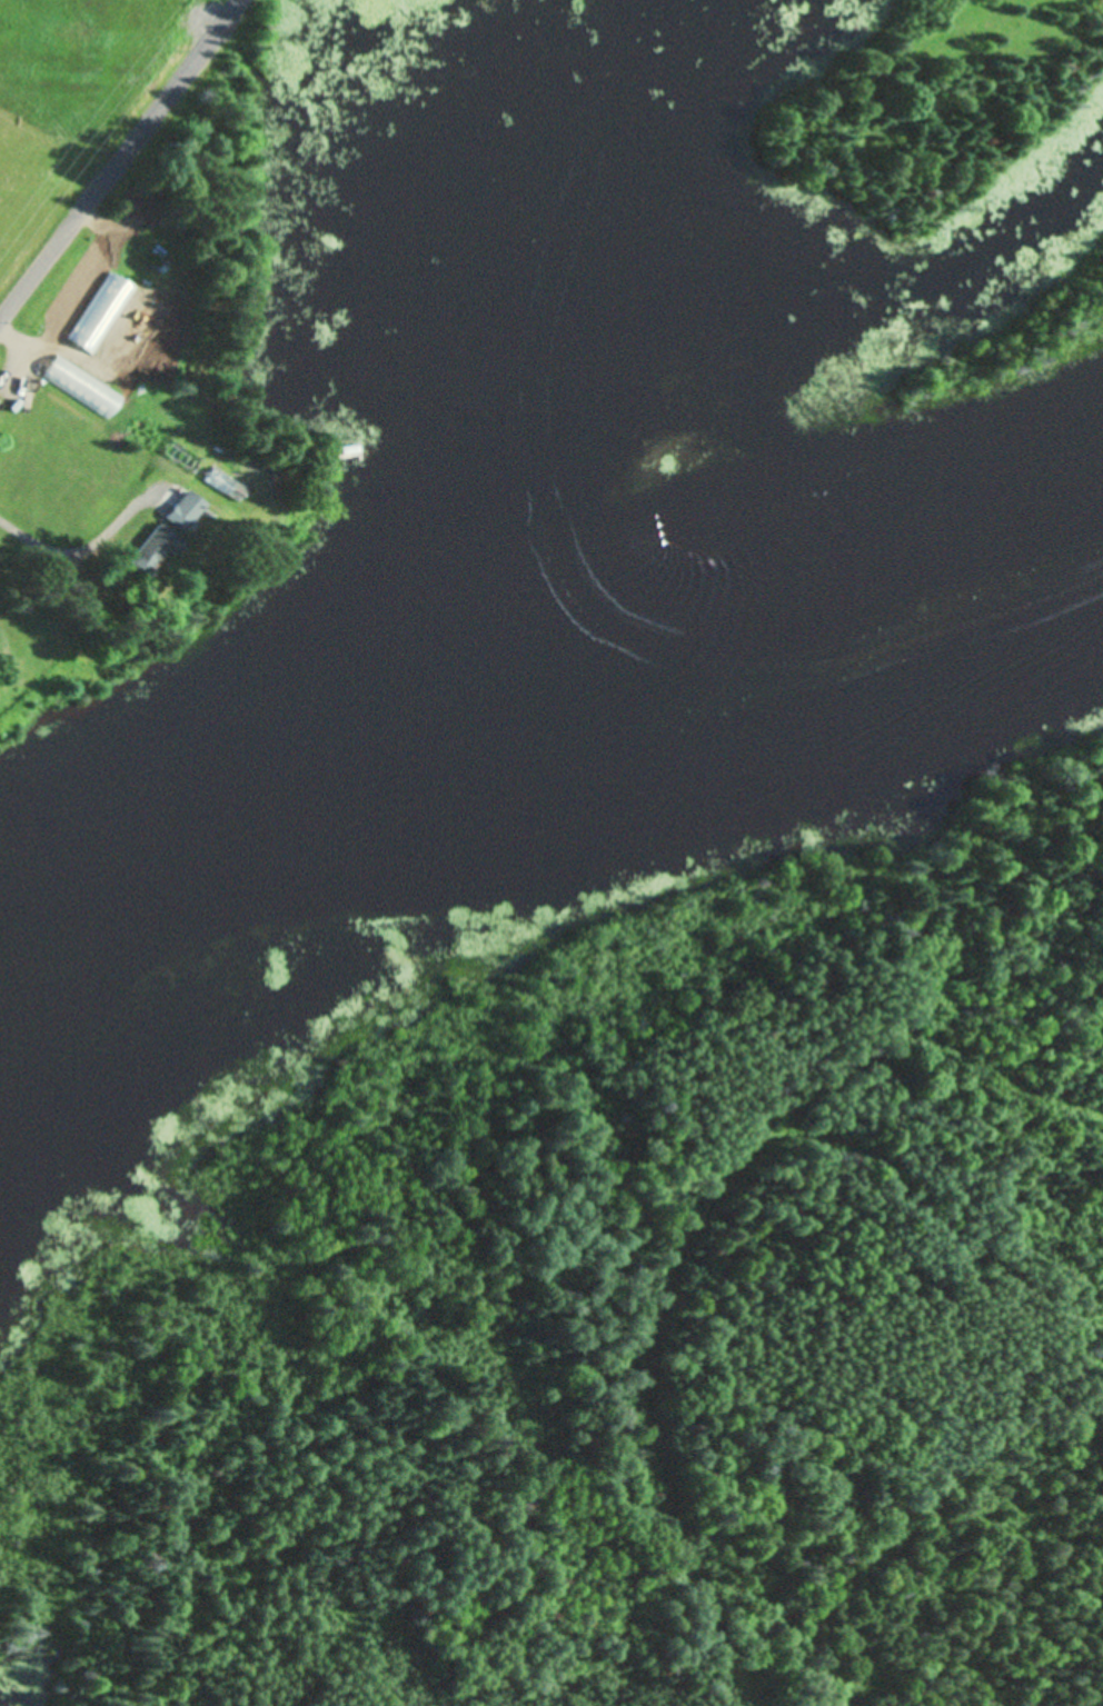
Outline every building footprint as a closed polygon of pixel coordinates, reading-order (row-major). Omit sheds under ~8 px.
[(132,286),(112,319),(100,311),(96,318),(87,312),(111,273),(132,286)] [(156,300),(150,318),(132,311),(139,295),(156,300)] [(229,474),(258,497),(267,485),(238,462),(229,474)] [(166,520),(186,536),(209,510),(189,493),(166,520)] [(176,559),(186,546),(161,526),(131,564),(149,578),(169,553),(176,559)] [(43,627),(50,632),(58,622),(51,617),(43,627)]
